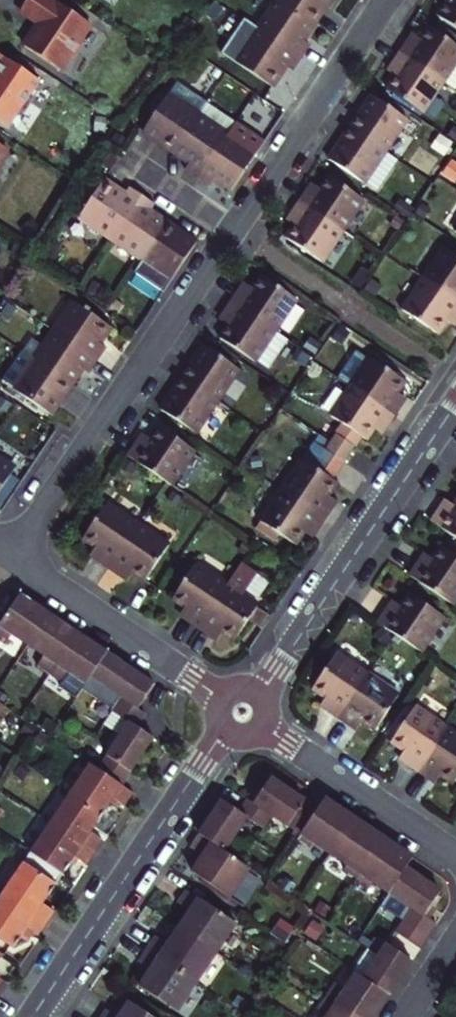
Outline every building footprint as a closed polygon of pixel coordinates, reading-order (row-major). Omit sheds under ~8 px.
[(87,31),(52,9),(38,0),(29,0),(17,18),(36,31),(22,55),(58,77),(87,31)] [(46,0),(38,0),(52,9),(54,6),(46,0)] [(315,25),(331,0),(279,0),(279,1),(315,25)] [(440,0),(444,3),(436,16),(455,30),(455,0),(441,0),(440,0)] [(279,1),(258,31),(301,60),(310,47),(303,43),(315,25),(279,1)] [(36,31),(17,18),(15,22),(31,32),(18,52),(22,55),(36,31)] [(301,60),(258,31),(246,23),(226,53),(238,61),(275,85),(286,67),(293,72),(301,60)] [(436,25),(433,29),(429,27),(420,40),(416,37),(412,43),(408,41),(399,53),(443,83),(455,91),(455,89),(455,38),(436,25)] [(443,83),(399,53),(392,66),(395,68),(392,73),(396,76),(387,90),(423,113),(443,83)] [(0,55),(0,121),(10,128),(40,83),(0,55)] [(173,152),(206,103),(208,100),(178,79),(143,131),(160,143),(173,152)] [(407,120),(371,96),(349,129),(386,153),(407,120)] [(197,179),(235,122),(206,103),(173,152),(189,163),(184,170),(197,179)] [(235,122),(197,179),(209,188),(215,180),(231,191),(264,141),(235,122)] [(386,153),(349,129),(328,160),(365,184),(365,183),(376,190),(396,160),(386,153)] [(320,189),(316,187),(312,193),(308,190),(300,203),(343,232),(364,201),(329,177),(320,189)] [(111,240),(141,196),(128,187),(123,194),(103,181),(78,217),(111,240)] [(312,184),(308,190),(312,193),(316,187),(312,184)] [(153,204),(141,196),(111,240),(140,259),(165,222),(149,211),(153,204)] [(343,232),(300,203),(292,214),(296,217),(292,223),(295,226),(287,239),(323,262),(343,232)] [(165,222),(140,259),(132,271),(163,292),(196,243),(165,222)] [(424,280),(455,301),(455,258),(444,249),(424,280)] [(251,290),(247,287),(244,292),(239,290),(231,302),(275,331),(295,301),(260,277),(251,290)] [(451,325),(455,320),(455,321),(455,301),(424,280),(403,311),(439,335),(448,322),(451,325)] [(275,331),(231,302),(224,314),(227,316),(223,323),(227,326),(219,338),(254,362),(255,360),(267,368),(286,339),(275,331)] [(53,332),(96,361),(105,348),(97,343),(108,327),(72,303),(53,332)] [(219,320),(223,323),(227,316),(224,314),(219,320)] [(53,332),(34,360),(70,384),(81,368),(88,373),(96,361),(53,332)] [(180,379),(216,403),(238,370),(202,346),(180,379)] [(15,388),(14,391),(49,415),(70,384),(34,360),(21,352),(2,380),(15,388)] [(398,392),(407,378),(371,354),(350,386),(394,415),(402,402),(399,400),(402,394),(398,392)] [(216,403),(180,379),(159,410),(195,435),(216,403)] [(394,415),(350,386),(329,417),(341,425),(335,435),(354,447),(360,438),(366,442),(374,429),(378,431),(382,425),(385,427),(394,415)] [(165,483),(171,487),(184,496),(206,462),(193,454),(157,429),(149,441),(145,438),(140,447),(136,444),(127,457),(165,483)] [(321,435),(316,442),(325,449),(330,442),(321,435)] [(335,435),(330,442),(325,449),(344,462),(354,447),(335,435)] [(140,447),(145,438),(141,436),(136,444),(140,447)] [(281,490),(325,519),(333,507),(329,505),(333,499),(330,496),(338,484),(332,480),(344,462),(325,449),(316,442),(303,461),(301,459),(281,490)] [(0,459),(0,493),(15,470),(0,459)] [(325,519),(281,490),(260,521),(261,521),(256,528),(275,541),(280,534),(297,546),(305,534),(309,536),(312,531),(316,533),(325,519)] [(455,538),(455,499),(451,505),(448,502),(442,510),(439,507),(430,521),(455,538)] [(444,500),(439,507),(442,510),(448,502),(444,500)] [(138,524),(106,503),(82,539),(95,547),(93,552),(98,556),(95,559),(108,568),(138,524)] [(168,544),(138,524),(108,568),(121,576),(123,572),(129,576),(131,572),(144,581),(168,544)] [(453,605),(455,601),(455,551),(450,547),(447,553),(439,548),(430,560),(427,558),(421,565),(418,563),(409,576),(453,605)] [(423,555),(418,563),(421,565),(427,558),(423,555)] [(227,584),(195,562),(171,598),(184,607),(182,611),(187,615),(185,619),(198,628),(227,584)] [(241,563),(227,584),(198,628),(210,636),(212,632),(218,636),(220,632),(233,641),(247,620),(256,607),(257,604),(242,594),(256,573),(241,563)] [(379,622),(422,651),(444,618),(408,593),(400,606),(396,603),(390,612),(387,609),(379,622)] [(0,623),(0,643),(3,645),(9,635),(26,647),(48,614),(19,595),(0,623)] [(390,612),(396,603),(393,601),(387,609),(390,612)] [(256,607),(247,620),(258,627),(267,614),(256,607)] [(36,668),(49,676),(77,634),(48,614),(26,647),(43,658),(36,668)] [(77,634),(49,676),(61,685),(68,675),(84,686),(90,678),(106,653),(77,634)] [(367,673),(336,652),(312,686),(324,695),(322,699),(327,703),(325,706),(338,715),(354,692),(367,673)] [(153,685),(106,653),(90,678),(120,698),(136,709),(153,685)] [(398,694),(367,673),(354,692),(338,715),(350,723),(353,719),(358,724),(360,720),(374,729),(398,694)] [(119,735),(104,756),(130,773),(153,739),(136,728),(144,715),(136,709),(120,698),(102,724),(119,735)] [(404,750),(401,754),(406,758),(404,762),(416,770),(441,734),(446,726),(415,706),(390,741),(404,750)] [(416,770),(429,779),(432,775),(437,779),(440,775),(452,783),(455,778),(455,733),(446,726),(441,734),(416,770)] [(104,756),(96,768),(121,785),(130,773),(104,756)] [(96,768),(90,764),(69,793),(102,816),(113,798),(124,806),(133,793),(121,785),(96,768)] [(432,775),(429,779),(434,783),(437,779),(432,775)] [(269,779),(252,804),(271,817),(300,836),(316,811),(269,779)] [(69,793),(49,823),(92,852),(101,840),(90,832),(102,816),(69,793)] [(197,836),(222,853),(245,819),(262,830),(271,817),(252,804),(246,800),(237,813),(220,802),(197,836)] [(314,843),(330,854),(353,820),(323,800),(316,811),(300,836),(297,840),(310,848),(314,843)] [(356,879),(383,840),(353,820),(330,854),(347,865),(343,870),(356,879)] [(49,823),(29,853),(62,875),(74,857),(84,864),(92,852),(49,823)] [(222,853),(197,836),(188,848),(200,856),(190,873),(228,898),(247,870),(222,853)] [(390,895),(406,871),(413,860),(383,840),(356,879),(369,887),(373,882),(390,895)] [(1,894),(44,924),(53,912),(42,904),(55,884),(23,863),(1,894)] [(441,895),(406,871),(390,895),(380,908),(402,923),(427,939),(436,925),(425,918),(441,895)] [(189,913),(177,930),(215,955),(234,926),(185,892),(176,904),(189,913)] [(0,896),(0,940),(12,948),(25,929),(36,937),(44,924),(1,894),(0,896)] [(402,923),(394,935),(419,951),(425,942),(427,939),(402,923)] [(215,955),(177,930),(166,947),(153,938),(145,951),(195,985),(215,955)] [(379,958),(386,946),(376,939),(368,951),(379,958)] [(364,981),(388,997),(412,963),(386,946),(379,958),(364,981)] [(195,985),(145,951),(137,963),(149,971),(138,988),(176,1013),(195,985)] [(364,981),(379,958),(368,951),(353,973),(355,974),(364,981)] [(364,981),(355,974),(345,990),(335,983),(326,997),(355,1016),(375,1016),(388,997),(364,981)] [(326,997),(317,1010),(326,1016),(355,1016),(326,997)] [(129,1002),(119,1016),(151,1016),(129,1002)]
